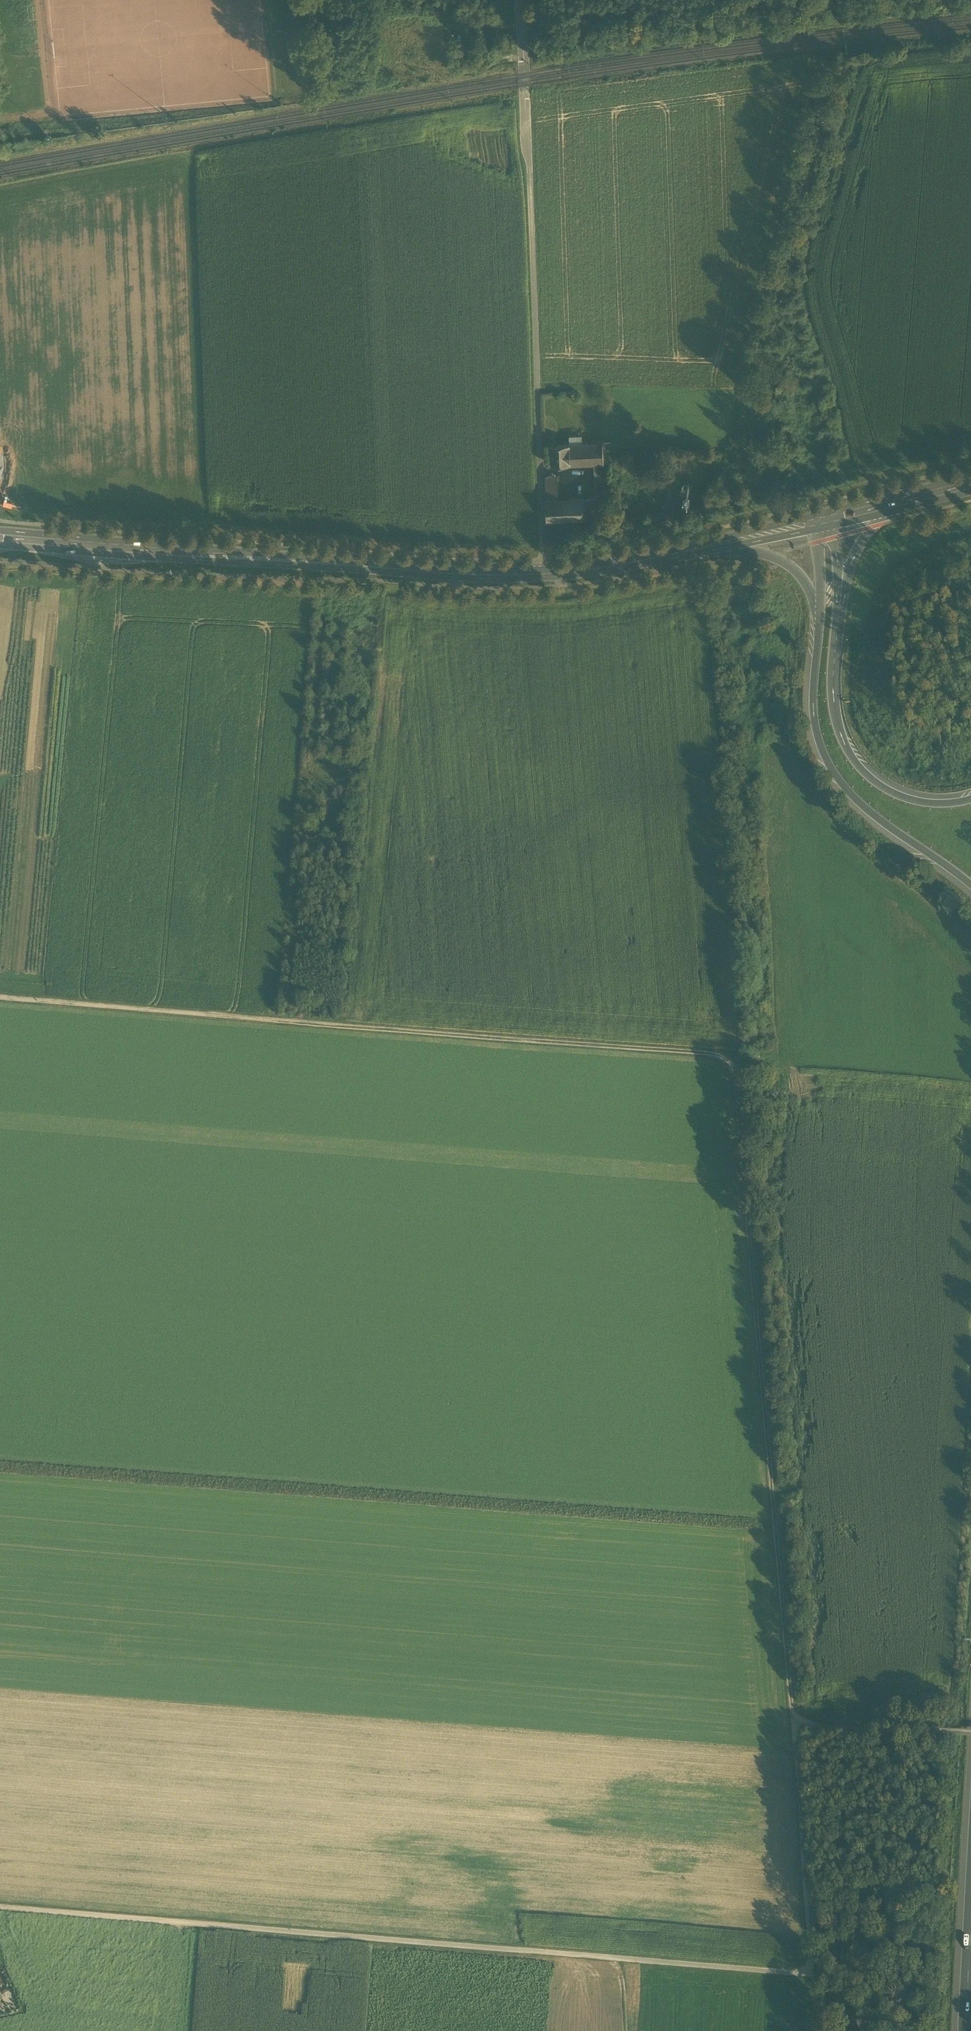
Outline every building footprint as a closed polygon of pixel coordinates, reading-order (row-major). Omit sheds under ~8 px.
[(570,436),(570,444),(582,443),(582,435),(570,436)] [(604,462),(603,451),(603,442),(582,443),(570,444),(571,464),(594,463),(597,496),(583,497),(584,518),(599,517),(599,512),(607,512),(603,462),(604,462)] [(551,444),(552,465),(571,464),(570,444),(551,444)] [(664,468),(681,468),(681,459),(664,459),(664,468)] [(545,476),(546,498),(558,498),(557,471),(545,476)] [(547,519),(584,518),(583,497),(558,498),(546,498),(547,519)]
